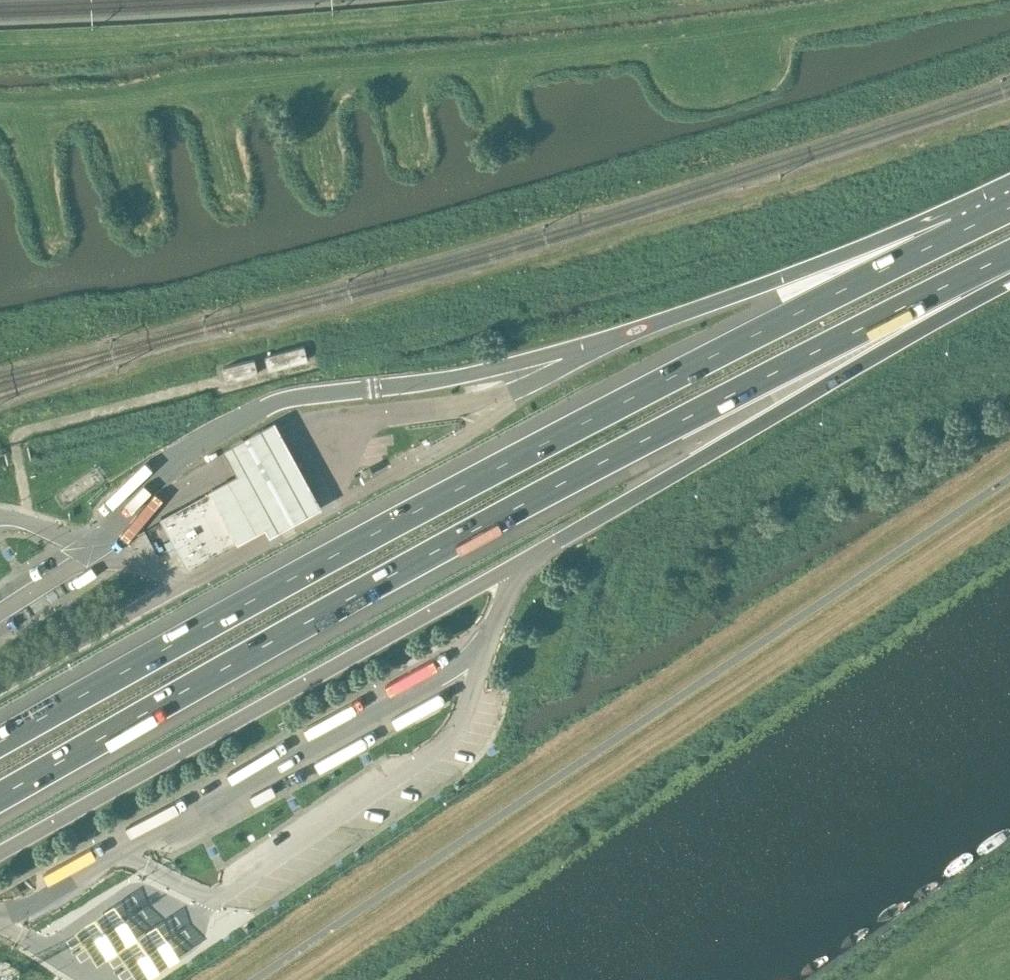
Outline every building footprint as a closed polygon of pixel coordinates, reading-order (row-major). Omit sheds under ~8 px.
[(303,349),(265,359),(268,373),(307,362),(303,349)] [(253,362),(222,371),(226,384),(257,376),(253,362)] [(212,485),(242,539),(258,531),(265,527),(270,536),(322,508),(311,487),(281,433),(276,423),(224,451),(229,462),(236,474),(212,485)] [(242,539),(212,485),(159,515),(188,569),(242,539)] [(86,929),(111,966),(120,979),(157,979),(191,958),(172,929),(167,922),(148,935),(127,902),(86,929)]
